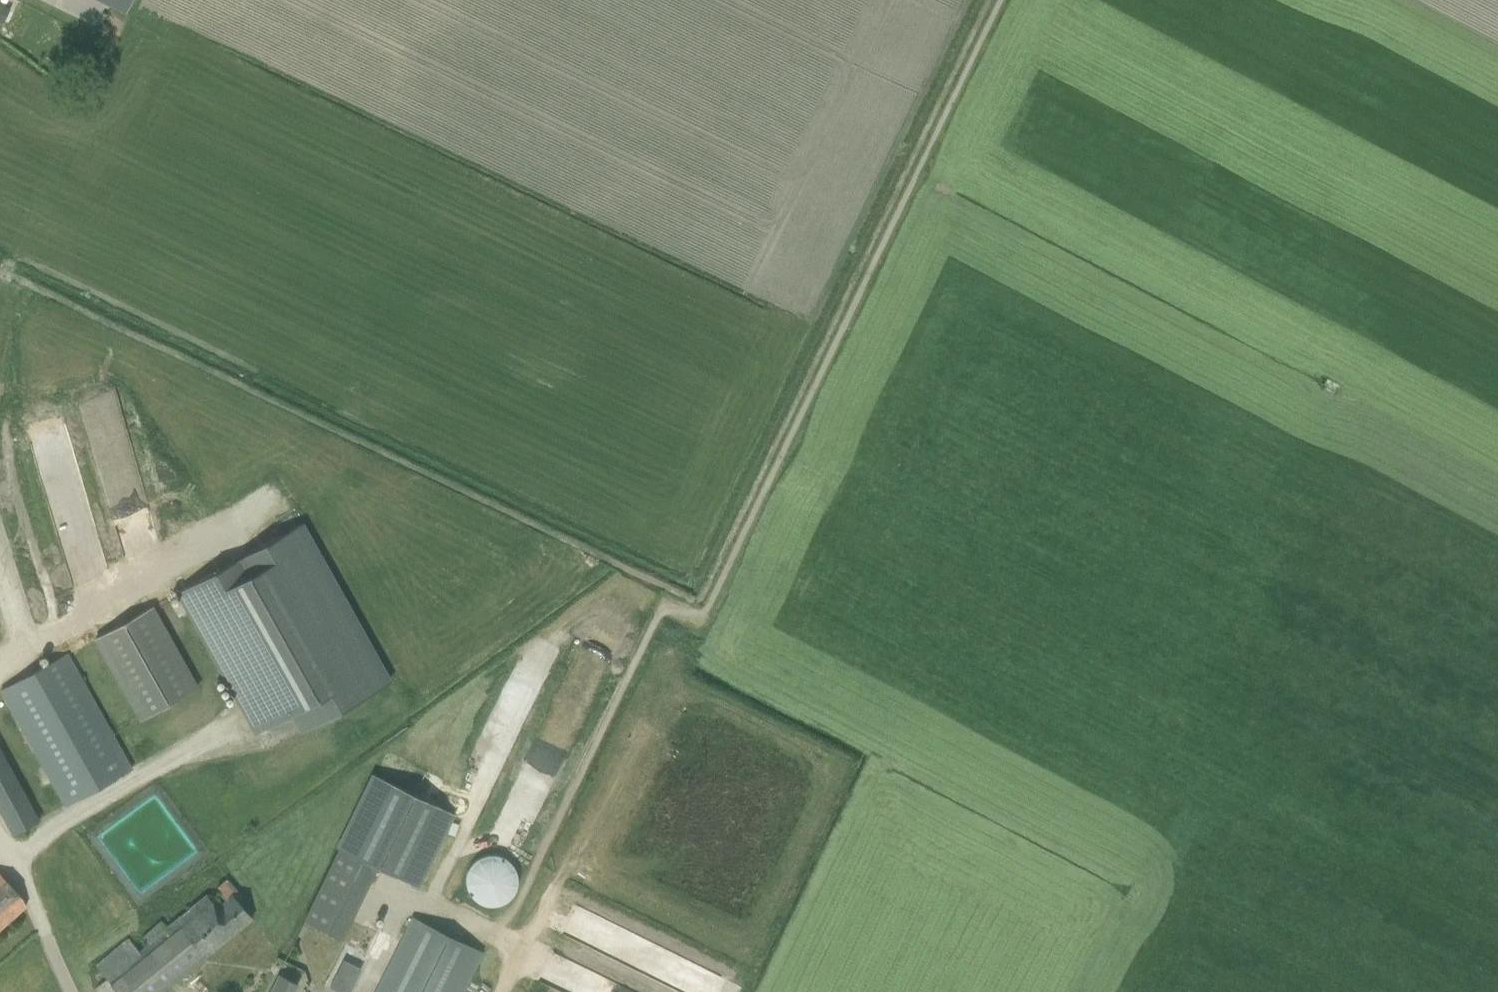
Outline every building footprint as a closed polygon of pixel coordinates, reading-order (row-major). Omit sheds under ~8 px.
[(108,3),(121,9),(126,0),(102,0),(108,3)] [(3,25),(11,9),(0,4),(0,23),(3,25)] [(388,683),(299,524),(179,591),(257,732),(293,712),(303,730),(388,683)] [(196,689),(151,607),(95,638),(141,720),(196,689)] [(64,805),(132,768),(67,653),(0,691),(64,805)] [(0,750),(0,811),(13,835),(38,820),(0,750)] [(415,885),(450,812),(375,775),(339,848),(375,866),(415,885)] [(340,938),(375,866),(339,848),(304,921),(340,938)] [(504,860),(491,855),(477,859),(467,870),(465,885),(471,899),(484,907),(500,907),(512,896),(517,885),(517,879),(515,871),(511,865),(504,860)] [(25,906),(22,899),(0,875),(0,929),(25,906)] [(98,991),(112,991),(234,896),(233,896),(238,892),(227,879),(217,886),(227,898),(216,907),(207,895),(167,928),(161,921),(142,937),(148,944),(139,951),(128,938),(95,965),(106,979),(95,988),(98,991)] [(112,991),(161,991),(252,918),(234,896),(112,991)] [(481,953),(412,919),(375,991),(462,991),(481,953)] [(298,983),(280,974),(271,991),(294,991),(298,983)] [(330,988),(338,991),(350,991),(354,983),(336,974),(330,988)]
